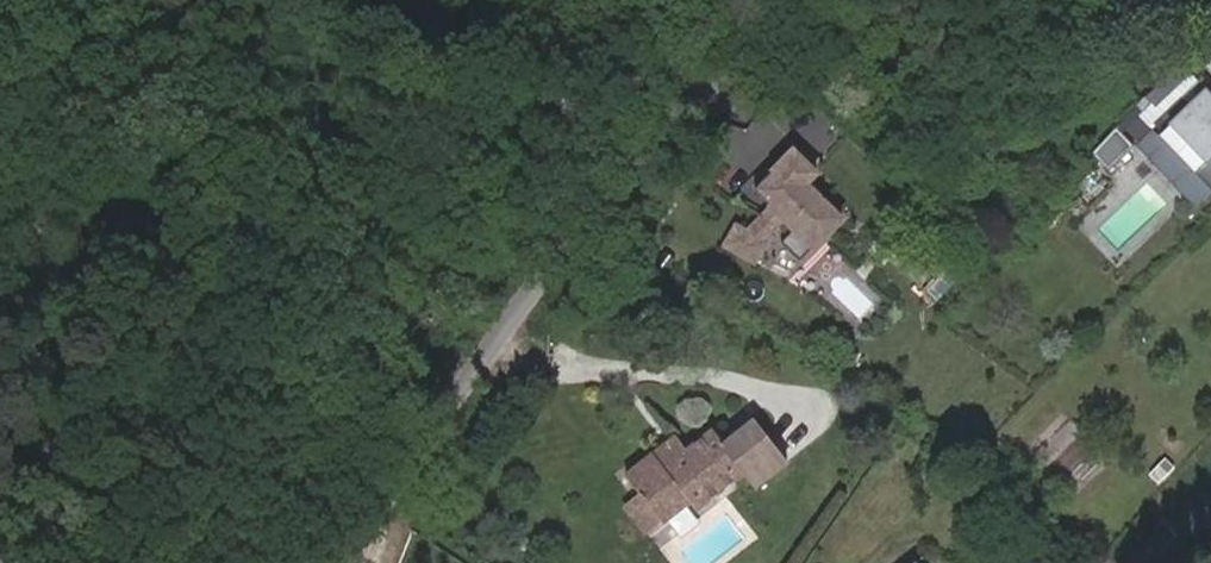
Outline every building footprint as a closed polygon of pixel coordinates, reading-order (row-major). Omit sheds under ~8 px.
[(1093,155),(1111,171),(1138,148),(1195,209),(1210,194),(1210,93),(1186,67),(1118,127),(1093,155)] [(798,148),(754,192),(772,209),(750,232),(736,224),(723,249),(756,267),(769,243),(785,227),(817,258),(851,224),(817,190),(829,178),(798,148)] [(641,488),(664,517),(702,484),(713,496),(747,468),(759,482),(790,457),(755,415),(726,438),(714,423),(689,444),(677,455),(664,438),(625,469),(641,488)] [(677,455),(689,444),(676,428),(664,438),(677,455)] [(652,526),(664,517),(641,488),(628,498),(652,526)]
